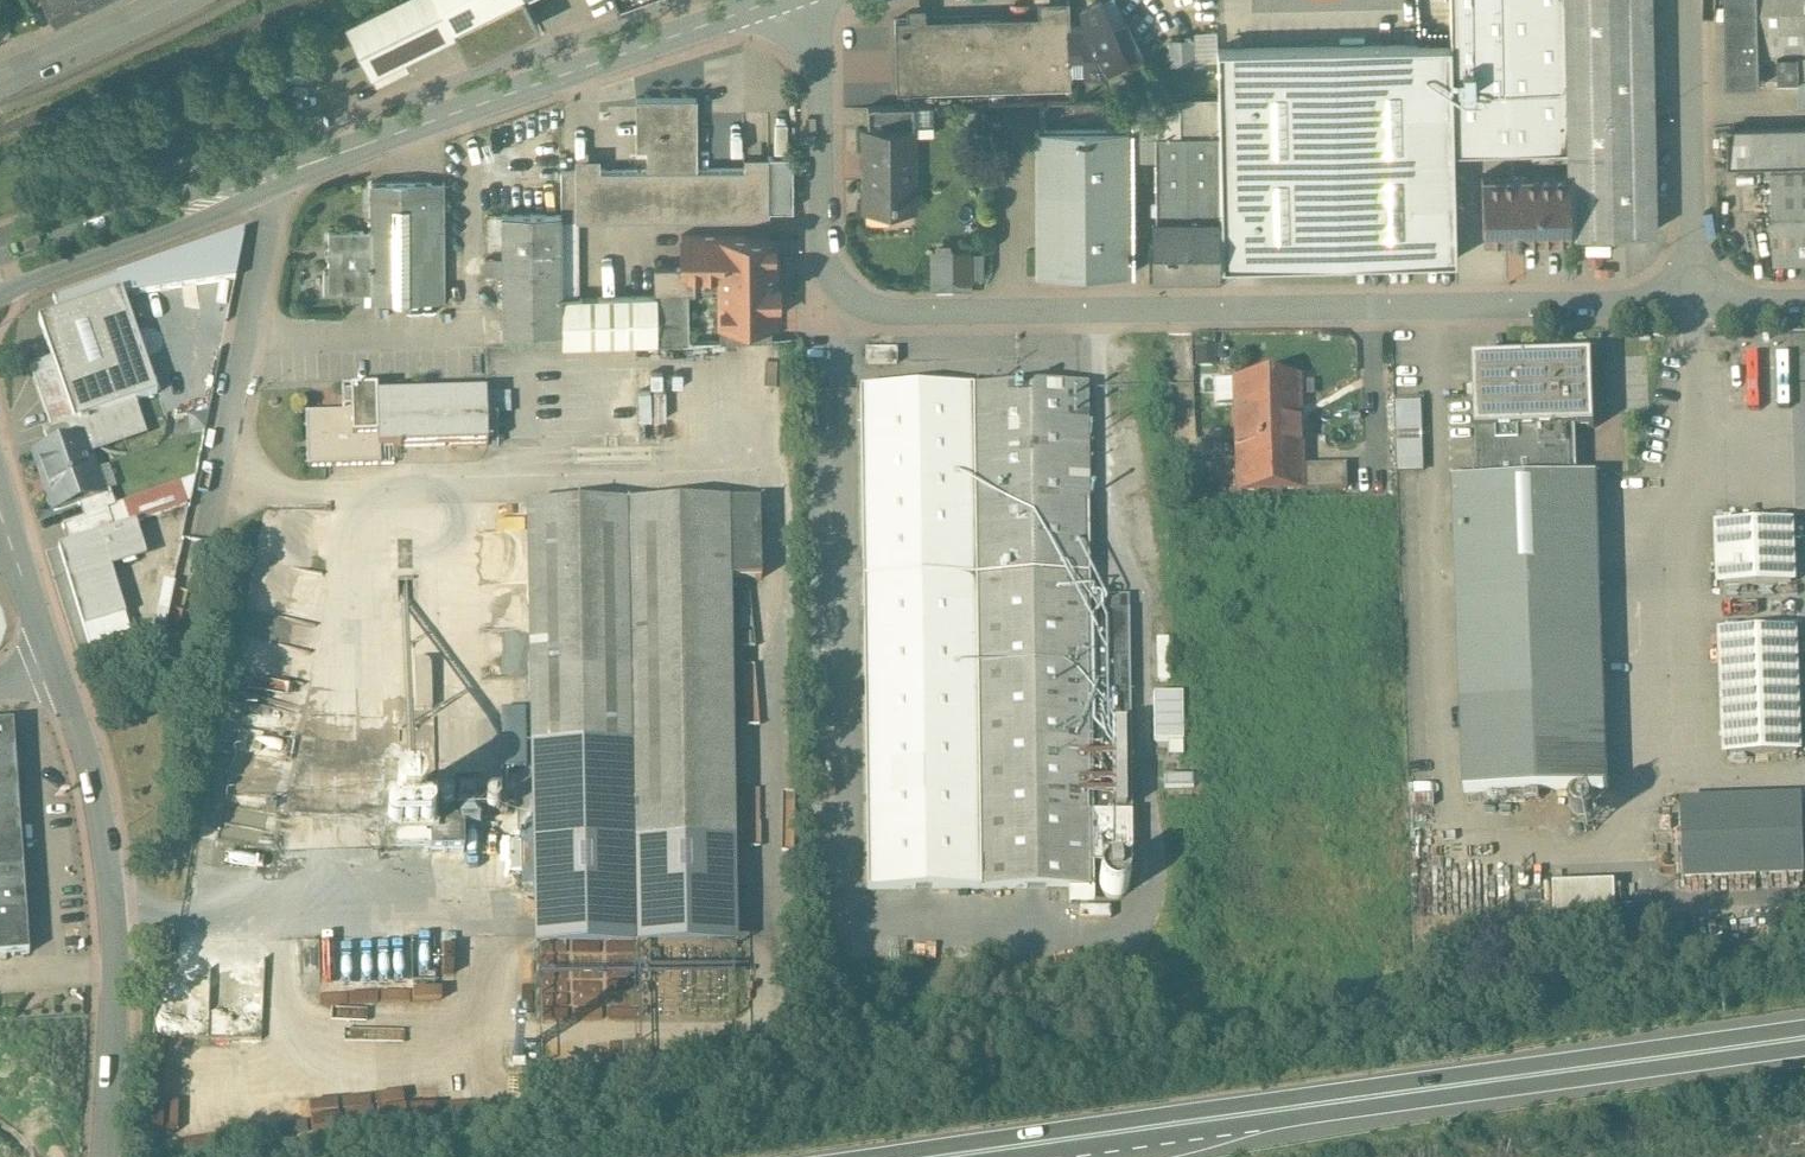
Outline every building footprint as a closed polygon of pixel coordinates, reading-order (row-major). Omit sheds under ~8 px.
[(55,24),(88,5),(86,0),(42,0),(55,24)] [(345,22),(370,73),(390,63),(456,31),(455,27),(454,27),(440,0),(389,0),(345,22)] [(454,27),(455,27),(509,0),(440,0),(454,27)] [(1449,43),(1452,151),(1530,149),(1565,148),(1562,0),(1448,0),(1449,43)] [(1565,148),(1566,159),(1566,173),(1567,233),(1654,232),(1649,0),(1562,0),(1565,148)] [(1726,83),(1760,82),(1760,69),(1758,0),(1724,0),(1726,83)] [(1759,55),(1778,54),(1804,54),(1804,0),(1758,0),(1759,55)] [(1113,31),(1099,1),(1080,10),(1081,26),(1067,26),(1068,70),(1098,69),(1123,58),(1125,57),(1113,31)] [(1066,14),(894,19),(896,91),(1014,88),(1068,86),(1068,70),(1067,26),(1066,14)] [(1142,59),(1126,25),(1113,31),(1125,57),(1123,58),(1128,67),(1142,59)] [(1449,43),(1216,49),(1220,266),(1454,260),(1452,151),(1449,43)] [(1778,54),(1778,60),(1778,78),(1778,80),(1798,80),(1798,102),(1804,102),(1804,54),(1778,54)] [(1778,60),(1764,60),(1764,79),(1778,78),(1778,60)] [(390,63),(370,73),(376,84),(395,74),(390,63)] [(698,97),(648,97),(647,169),(697,169),(698,97)] [(913,106),(867,107),(867,127),(913,128),(913,106)] [(867,127),(863,128),(863,210),(912,210),(913,128),(867,127)] [(1131,129),(1033,130),(1034,274),(1132,273),(1131,129)] [(1727,133),(1728,165),(1771,164),(1804,163),(1804,130),(1727,133)] [(1217,134),(1152,135),(1154,220),(1217,220),(1217,134)] [(1565,148),(1530,149),(1530,160),(1566,159),(1565,148)] [(791,157),(767,157),(767,168),(768,168),(768,211),(792,211),(791,157)] [(1771,164),(1774,260),(1804,259),(1804,163),(1771,164)] [(767,168),(706,169),(697,169),(647,169),(575,169),(575,220),(768,219),(768,211),(768,168),(767,168)] [(575,169),(561,169),(561,213),(561,220),(575,220),(575,169)] [(1566,173),(1480,175),(1481,235),(1567,233),(1566,173)] [(445,182),(371,182),(370,231),(370,291),(370,301),(428,301),(429,231),(444,230),(445,182)] [(561,213),(501,213),(501,331),(561,331),(561,298),(561,220),(561,213)] [(1154,220),(1150,220),(1151,273),(1217,273),(1217,220),(1154,220)] [(114,275),(120,293),(209,280),(202,313),(227,317),(245,229),(114,275)] [(444,301),(444,230),(429,231),(428,301),(444,301)] [(370,231),(327,231),(327,270),(339,270),(339,292),(370,291),(370,231)] [(770,235),(682,235),(682,268),(719,268),(719,319),(770,319),(773,319),(773,295),(758,295),(758,282),(770,282),(770,235)] [(970,288),(970,252),(951,253),(951,288),(970,288)] [(114,275),(52,297),(58,313),(38,320),(51,360),(29,368),(50,429),(42,432),(48,449),(80,437),(84,449),(143,429),(133,402),(155,394),(120,293),(114,275)] [(655,295),(561,298),(561,331),(561,346),(656,343),(655,295)] [(770,319),(719,319),(719,341),(770,340),(770,319)] [(895,351),(864,351),(864,365),(895,365),(895,351)] [(1591,359),(1472,363),(1475,435),(1570,432),(1593,431),(1591,359)] [(1298,379),(1233,381),(1237,495),(1301,492),(1300,467),(1301,467),(1298,379)] [(1085,387),(971,388),(979,886),(1093,885),(1092,860),(1088,612),(1088,598),(1085,387)] [(971,388),(859,390),(867,888),(979,886),(971,388)] [(484,395),(375,399),(375,392),(340,393),(341,414),(304,415),(306,468),(380,466),(379,450),(486,446),(484,395)] [(1405,471),(1430,470),(1427,401),(1402,402),(1405,471)] [(1570,432),(1507,434),(1508,458),(1475,460),(1476,483),(1571,480),(1570,432)] [(48,449),(33,454),(53,512),(77,504),(96,497),(96,496),(100,494),(99,493),(95,494),(89,476),(93,474),(84,449),(80,437),(48,449)] [(1301,467),(1300,467),(1301,492),(1345,491),(1344,466),(1301,467)] [(1476,483),(1452,484),(1463,789),(1607,784),(1596,479),(1571,480),(1476,483)] [(114,508),(106,511),(113,530),(67,544),(57,547),(92,658),(159,653),(194,480),(114,508)] [(100,494),(96,496),(96,497),(77,504),(82,519),(106,511),(114,508),(108,491),(100,494)] [(758,504),(525,508),(530,751),(630,749),(631,844),(733,842),(729,581),(759,580),(758,504)] [(82,519),(61,526),(67,544),(113,530),(106,511),(82,519)] [(1790,525),(1719,527),(1721,586),(1792,584),(1790,525)] [(1127,598),(1088,598),(1088,612),(1127,611),(1127,598)] [(1127,611),(1088,612),(1092,860),(1131,860),(1127,612),(1127,611)] [(1794,632),(1722,634),(1726,752),(1798,750),(1794,632)] [(431,709),(430,661),(414,661),(414,710),(431,709)] [(1191,737),(1190,690),(1157,691),(1159,738),(1191,737)] [(0,726),(0,958),(28,956),(12,725),(0,726)] [(630,749),(530,751),(533,916),(734,912),(733,842),(631,844),(630,749)] [(1692,877),(1804,871),(1804,791),(1688,797),(1692,877)] [(416,824),(420,821),(423,817),(424,812),(424,806),(422,801),(418,797),(413,795),(408,795),(403,796),(399,798),(396,802),(394,806),(393,811),(394,816),(397,820),(400,823),(405,825),(410,826),(416,824)] [(1117,864),(1113,863),(1108,864),(1106,865),(1104,867),(1103,868),(1100,871),(1099,875),(1098,879),(1098,882),(1099,884),(1100,887),(1102,890),(1105,892),(1108,894),(1113,895),(1118,894),(1120,893),(1123,891),(1125,889),(1127,887),(1128,883),(1129,880),(1129,877),(1128,874),(1127,871),(1124,868),(1122,866),(1120,865),(1117,864)] [(1624,905),(1623,876),(1549,879),(1550,908),(1624,905)] [(523,954),(522,1011),(539,1011),(541,954),(523,954)] [(164,1066),(162,1129),(183,1130),(185,1067),(164,1066)]
